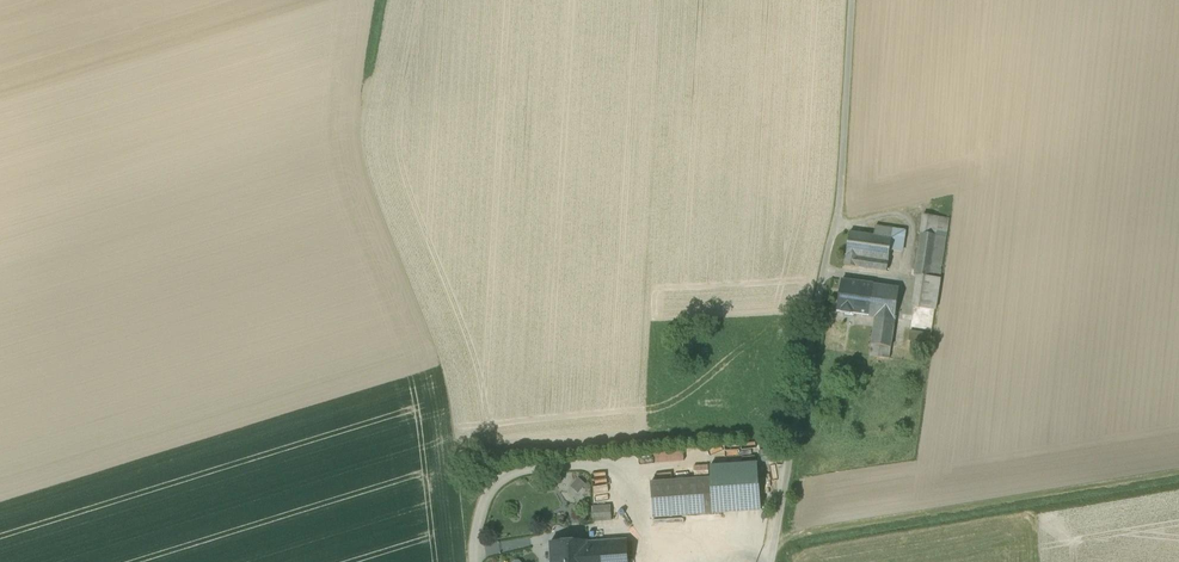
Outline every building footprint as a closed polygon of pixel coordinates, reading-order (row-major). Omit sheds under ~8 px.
[(920,233),(921,233),(946,237),(949,218),(923,215),(920,233)] [(890,250),(893,229),(875,227),(874,236),(850,233),(845,266),(887,272),(890,250)] [(893,229),(890,250),(902,252),(905,231),(893,229)] [(942,262),(946,237),(921,233),(917,258),(942,262)] [(939,279),(942,262),(917,258),(915,275),(918,276),(939,279)] [(935,310),(939,279),(918,276),(913,307),(933,310),(935,310)] [(862,283),(843,281),(838,313),(857,315),(862,283)] [(857,315),(875,318),(895,321),(899,289),(862,283),(857,315)] [(875,318),(871,345),(891,348),(895,321),(875,318)] [(930,344),(931,335),(930,334),(910,331),(908,341),(930,344)] [(889,359),(891,348),(871,345),(870,356),(889,359)] [(710,467),(711,479),(713,514),(761,511),(757,463),(710,467)] [(578,492),(587,484),(579,476),(571,485),(578,492)] [(653,519),(713,514),(711,479),(651,483),(653,519)] [(608,490),(595,490),(595,502),(609,502),(608,490)] [(610,506),(592,507),(593,522),(611,521),(610,506)] [(626,541),(587,544),(587,541),(565,542),(567,561),(627,561),(626,541)] [(550,543),(551,561),(567,561),(565,542),(550,543)]
